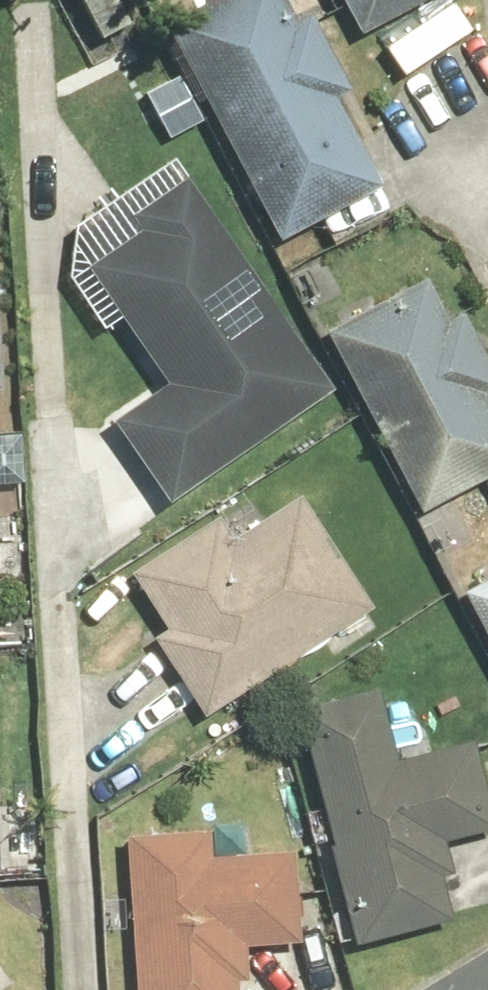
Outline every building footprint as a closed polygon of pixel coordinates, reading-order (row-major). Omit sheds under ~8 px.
[(171,19),(284,237),(385,185),(340,97),(356,88),(316,12),(300,21),(289,0),(208,0),(171,19)] [(362,33),(432,0),(346,0),(362,33)] [(145,229),(93,264),(169,373),(113,412),(170,493),(336,379),(192,171),(133,212),(145,229)] [(329,326),(427,513),(487,482),(487,348),(468,310),(453,318),(430,273),(329,326)] [(224,513),(134,571),(169,625),(156,634),(209,715),(379,606),(305,493),(239,536),(224,513)] [(467,588),(487,629),(487,577),(467,588)] [(303,705),(357,942),(456,919),(446,873),(457,871),(448,835),(487,827),(487,771),(481,738),(400,756),(384,687),(303,705)] [(127,832),(137,989),(244,989),(243,976),(255,975),(253,939),(301,936),(296,849),(215,854),(213,826),(127,832)]
